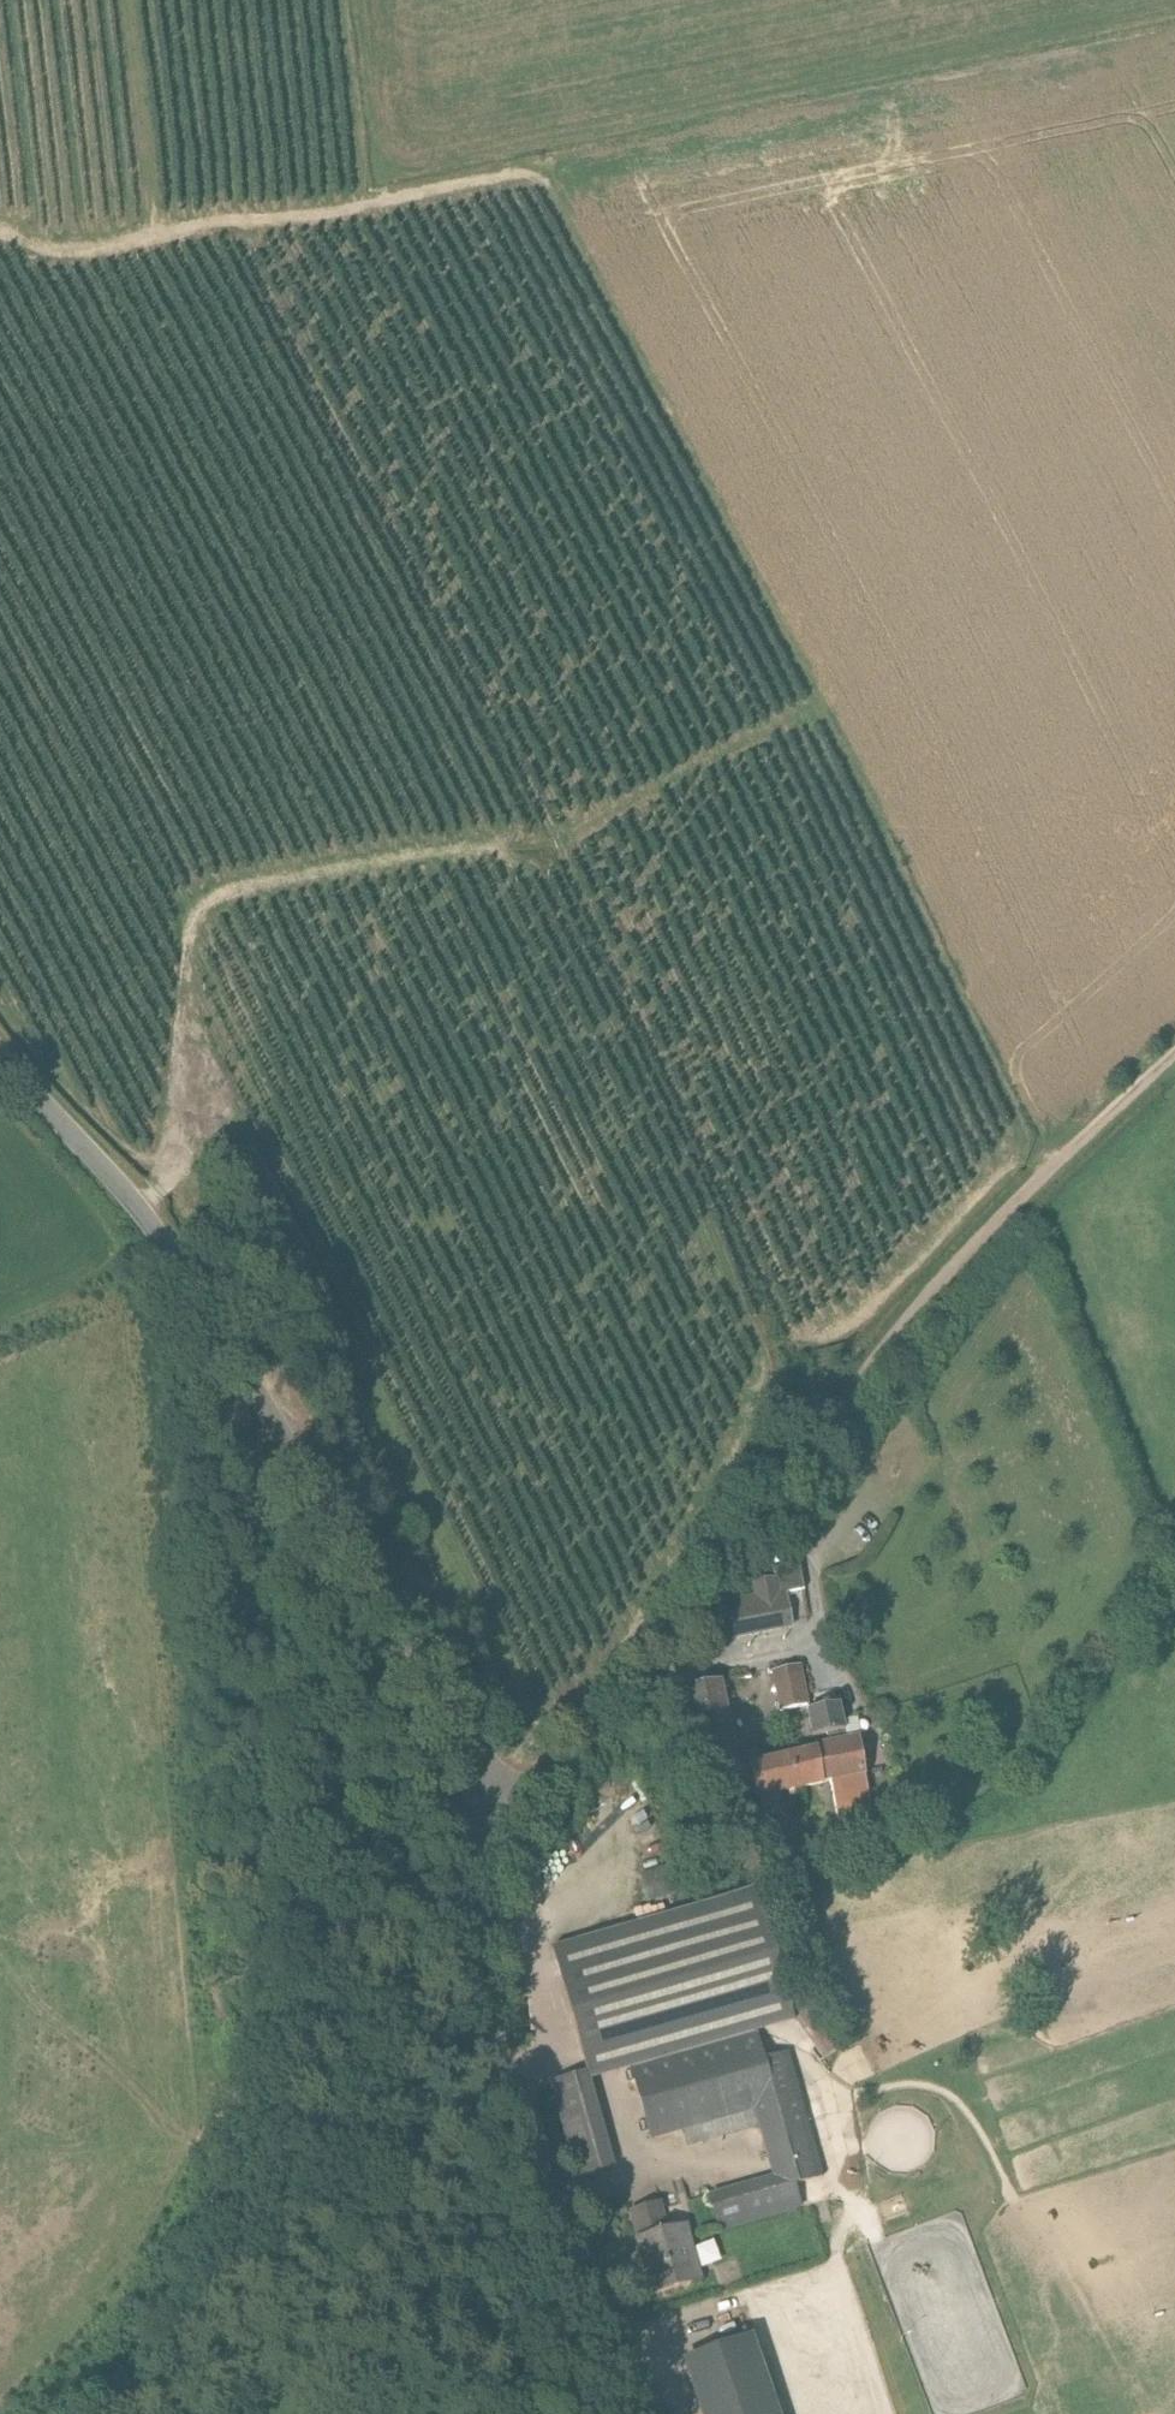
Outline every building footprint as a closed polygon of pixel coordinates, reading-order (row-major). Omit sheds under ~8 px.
[(793,1625),(786,1593),(804,1590),(800,1563),(773,1568),(776,1579),(752,1583),(755,1598),(728,1604),(712,1618),(716,1641),(793,1625)] [(780,1711),(807,1706),(808,1705),(805,1689),(800,1665),(772,1671),(780,1711)] [(693,1712),(711,1802),(756,1794),(757,1800),(826,1785),(826,1783),(831,1782),(838,1818),(872,1812),(861,1736),(818,1744),(818,1748),(750,1763),(734,1766),(723,1706),(718,1682),(688,1688),(693,1712)] [(842,1704),(807,1710),(812,1737),(847,1730),(842,1704)] [(893,1831),(894,1840),(906,1839),(906,1831),(893,1831)] [(670,1872),(646,1877),(652,1903),(676,1898),(670,1872)] [(631,2066),(757,2030),(794,2019),(793,2016),(824,2060),(841,2047),(800,1990),(788,2000),(756,1889),(681,1911),(551,1949),(563,1989),(587,2072),(589,2072),(591,2078),(631,2066)] [(765,2058),(757,2030),(631,2066),(651,2141),(682,2132),(689,2153),(759,2131),(772,2176),(710,2194),(711,2197),(720,2232),(802,2208),(797,2183),(825,2176),(789,2051),(765,2058)] [(589,2072),(587,2072),(574,2077),(551,2083),(577,2175),(584,2173),(614,2166),(589,2078),(591,2078),(589,2072)] [(688,2232),(686,2226),(668,2231),(661,2203),(630,2211),(638,2239),(637,2239),(638,2244),(641,2243),(647,2266),(645,2267),(653,2294),(701,2280),(688,2232)] [(682,2364),(699,2413),(777,2413),(752,2341),(682,2364)]
